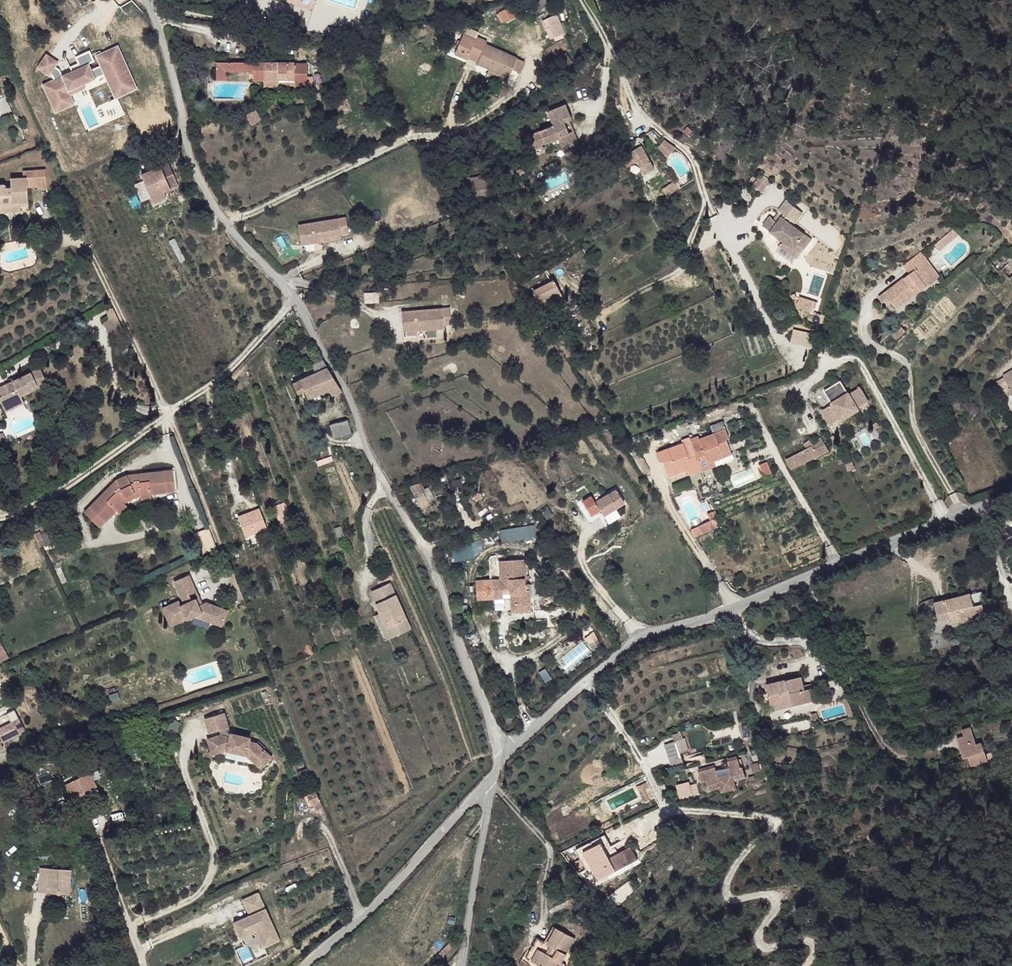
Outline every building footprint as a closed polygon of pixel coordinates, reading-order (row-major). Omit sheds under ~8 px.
[(542,0),(526,0),(522,2),(526,10),(542,0)] [(502,23),(514,15),(509,6),(496,13),(502,23)] [(549,39),(565,34),(559,14),(543,18),(549,39)] [(517,58),(485,44),(487,41),(477,37),(475,40),(463,35),(456,50),(468,55),(479,60),(477,63),(509,77),(517,58)] [(342,61),(342,48),(328,48),(328,61),(342,61)] [(467,59),(468,55),(456,50),(455,53),(467,59)] [(58,61),(47,54),(38,67),(49,75),(50,73),(52,75),(54,80),(53,80),(50,88),(57,91),(55,97),(65,100),(68,91),(84,84),(82,80),(88,78),(90,81),(105,74),(113,90),(128,83),(122,69),(125,68),(118,51),(107,56),(109,59),(104,61),(103,58),(102,55),(94,59),(92,55),(80,61),(85,72),(66,79),(64,72),(54,67),(58,61)] [(573,63),(566,53),(557,59),(564,69),(573,63)] [(253,72),(253,62),(216,62),(216,80),(226,80),(226,72),(253,72)] [(307,76),(307,66),(294,66),(294,62),(253,62),(253,72),(253,80),(263,80),(264,86),(278,87),(279,87),(278,80),(294,80),(294,86),(307,86),(307,76)] [(128,83),(113,90),(116,98),(135,89),(125,68),(122,69),(128,83)] [(509,77),(489,69),(487,73),(507,81),(509,77)] [(884,84),(887,79),(882,76),(881,77),(879,77),(879,80),(879,81),(884,84)] [(50,88),(53,80),(43,84),(56,112),(75,103),(71,94),(85,88),(84,84),(68,91),(65,100),(55,97),(57,91),(50,88)] [(294,89),(294,80),(278,80),(279,87),(278,87),(278,89),(294,89)] [(0,100),(0,116),(12,113),(8,98),(0,100)] [(579,146),(573,131),(568,133),(564,122),(572,119),(565,105),(547,112),(553,126),(529,136),(534,148),(558,138),(564,152),(579,146)] [(262,120),(256,109),(245,115),(248,120),(252,126),(262,120)] [(688,135),(692,131),(688,127),(684,131),(688,135)] [(669,156),(675,148),(665,141),(659,149),(669,156)] [(654,169),(641,145),(618,158),(623,169),(637,161),(644,174),(654,169)] [(774,167),(766,161),(763,165),(772,171),(774,167)] [(180,184),(173,172),(177,170),(173,162),(169,164),(169,163),(152,171),(163,192),(180,184)] [(28,187),(37,187),(38,190),(47,189),(46,169),(23,171),(23,178),(11,178),(11,188),(5,187),(5,184),(0,185),(0,212),(3,212),(3,206),(13,206),(13,204),(20,203),(28,203),(28,187)] [(763,192),(771,180),(761,174),(754,185),(763,192)] [(486,183),(485,176),(470,178),(471,185),(486,183)] [(666,196),(680,188),(676,181),(662,190),(666,196)] [(488,194),(486,183),(471,185),(474,196),(488,194)] [(812,240),(789,223),(791,220),(799,210),(786,200),(779,211),(784,215),(778,223),(770,217),(763,226),(784,241),(781,245),(792,254),(795,249),(802,254),(812,240)] [(21,212),(20,203),(13,204),(13,206),(3,206),(3,212),(21,212)] [(795,223),(803,213),(799,210),(791,220),(795,223)] [(349,233),(346,218),(298,226),(301,245),(341,238),(341,235),(349,233)] [(951,241),(958,235),(953,229),(946,235),(951,241)] [(940,251),(951,241),(946,235),(935,245),(940,251)] [(1004,248),(990,262),(1000,272),(1001,271),(1010,279),(1011,277),(1011,255),(1004,248)] [(798,259),(802,254),(795,249),(792,254),(798,259)] [(896,309),(934,280),(923,265),(927,261),(920,252),(904,265),(910,274),(878,298),(885,306),(891,302),(896,309)] [(939,276),(927,261),(923,265),(934,280),(939,276)] [(534,291),(554,280),(552,277),(532,288),(534,291)] [(539,301),(559,290),(554,280),(534,291),(539,301)] [(542,307),(562,296),(559,290),(539,301),(542,307)] [(378,302),(378,293),(365,293),(366,303),(378,302)] [(811,307),(813,301),(800,297),(796,307),(810,312),(812,307),(811,307)] [(452,324),(450,308),(402,312),(403,331),(444,328),(444,325),(452,324)] [(124,331),(118,319),(116,318),(113,318),(104,324),(111,338),(124,331)] [(896,340),(906,331),(900,324),(890,333),(896,340)] [(792,342),(811,346),(814,333),(795,328),(792,342)] [(342,391),(328,368),(324,360),(311,365),(316,373),(293,383),(298,394),(304,391),(307,398),(328,390),(332,396),(342,391)] [(39,388),(36,384),(45,379),(40,368),(0,387),(0,393),(2,396),(0,397),(0,401),(3,407),(12,403),(14,407),(24,403),(21,396),(39,388)] [(1003,376),(1004,378),(1007,383),(1009,387),(1008,388),(1011,395),(1011,371),(1003,376)] [(998,388),(1007,383),(1004,378),(995,383),(998,388)] [(47,383),(45,379),(36,384),(39,388),(47,383)] [(858,408),(868,402),(859,388),(849,394),(848,392),(831,403),(832,404),(822,410),(831,425),(841,418),(842,420),(858,410),(858,408)] [(14,407),(12,403),(3,407),(5,412),(14,407)] [(352,432),(348,419),(330,425),(334,438),(352,432)] [(726,429),(723,422),(710,427),(713,434),(726,429)] [(731,450),(726,439),(729,438),(726,429),(699,439),(698,436),(690,439),(702,469),(702,471),(711,468),(709,463),(714,461),(724,457),(722,454),(731,450)] [(950,438),(947,432),(945,432),(942,433),(941,435),(943,440),(950,438)] [(817,457),(815,453),(821,449),(824,454),(829,450),(821,437),(814,442),(811,438),(804,444),(807,448),(786,459),(791,470),(811,460),(817,457)] [(702,469),(690,438),(681,441),(682,443),(657,453),(660,462),(663,461),(668,476),(687,470),(692,468),(694,472),(702,469)] [(650,472),(633,441),(627,445),(644,475),(650,472)] [(771,473),(766,462),(759,465),(764,476),(771,473)] [(175,491),(172,470),(127,475),(116,480),(84,512),(99,527),(116,510),(124,502),(121,500),(124,497),(135,492),(140,492),(140,495),(151,494),(175,491)] [(463,488),(461,478),(451,480),(454,490),(463,488)] [(423,489),(419,483),(410,487),(422,508),(430,503),(429,501),(423,489)] [(434,498),(428,486),(423,489),(429,501),(434,498)] [(611,511),(625,503),(616,490),(595,502),(591,496),(583,501),(592,515),(600,510),(604,516),(611,511)] [(124,502),(140,495),(140,492),(135,492),(124,497),(121,500),(124,502)] [(482,498),(478,492),(472,496),(476,502),(482,498)] [(120,513),(127,506),(124,502),(116,510),(120,513)] [(260,508),(237,515),(244,537),(267,530),(260,508)] [(718,526),(712,512),(707,514),(710,521),(713,528),(718,526)] [(694,537),(713,528),(710,521),(691,530),(694,537)] [(534,523),(499,529),(501,542),(536,535),(534,523)] [(46,545),(37,524),(31,527),(40,547),(46,545)] [(346,537),(341,526),(334,529),(339,540),(346,537)] [(217,549),(209,528),(194,533),(202,554),(217,549)] [(207,564),(220,558),(218,551),(204,557),(207,564)] [(524,584),(524,579),(526,579),(525,559),(499,561),(500,579),(476,581),(477,600),(504,598),(503,591),(511,590),(512,612),(532,611),(530,583),(524,584)] [(393,574),(389,564),(381,568),(386,578),(393,574)] [(221,626),(227,610),(205,602),(198,605),(198,603),(195,598),(199,597),(189,575),(174,581),(184,604),(181,606),(179,601),(163,608),(171,625),(187,619),(194,616),(221,626)] [(411,629),(390,583),(371,591),(377,603),(375,603),(391,638),(411,629)] [(985,603),(982,592),(971,595),(974,606),(983,604),(985,603)] [(985,613),(983,604),(974,606),(971,595),(934,604),(939,621),(951,618),(950,615),(960,613),(961,619),(969,617),(970,620),(977,619),(976,616),(985,613)] [(391,638),(380,613),(373,616),(384,641),(391,638)] [(961,619),(960,613),(950,615),(951,618),(953,625),(970,620),(969,617),(961,619)] [(602,646),(598,640),(589,644),(595,651),(602,646)] [(0,642),(0,663),(9,658),(0,642)] [(801,676),(766,685),(772,711),(812,702),(809,689),(804,690),(801,676)] [(854,717),(847,697),(842,699),(849,718),(854,717)] [(229,727),(224,712),(205,718),(209,733),(229,727)] [(24,730),(19,719),(12,722),(18,733),(24,730)] [(18,733),(12,722),(0,728),(0,750),(3,749),(0,743),(18,733)] [(973,734),(971,726),(962,729),(964,736),(973,734)] [(264,750),(256,743),(249,741),(250,738),(230,733),(229,737),(220,735),(207,739),(212,755),(226,750),(247,755),(253,761),(264,750)] [(987,761),(982,743),(977,745),(973,734),(964,736),(957,738),(963,758),(968,757),(971,766),(987,761)] [(687,750),(683,738),(676,740),(680,752),(687,750)] [(680,752),(676,740),(665,744),(673,768),(684,765),(680,752)] [(261,769),(272,757),(264,750),(253,761),(261,769)] [(734,781),(746,778),(743,767),(741,767),(738,758),(728,761),(730,768),(717,771),(715,767),(698,771),(702,782),(707,781),(710,791),(720,788),(721,792),(736,789),(734,781)] [(761,771),(759,763),(758,763),(758,762),(751,764),(752,773),(761,771)] [(90,790),(97,787),(90,773),(65,784),(74,801),(91,793),(90,790)] [(647,791),(652,789),(648,781),(636,787),(643,801),(644,801),(645,804),(651,800),(650,799),(647,791)] [(692,795),(690,785),(689,782),(679,785),(677,788),(680,799),(692,795)] [(700,793),(697,784),(695,785),(695,784),(690,785),(692,795),(700,793)] [(320,801),(316,791),(304,797),(307,806),(320,801)] [(633,840),(651,833),(648,823),(629,829),(633,840)] [(598,880),(638,859),(631,847),(610,858),(602,842),(583,852),(598,880)] [(70,894),(71,870),(40,868),(39,892),(47,893),(48,888),(58,888),(58,894),(70,894)] [(262,900),(258,892),(249,896),(243,899),(246,908),(255,904),(262,900)] [(250,915),(265,908),(262,900),(255,904),(246,908),(250,915)] [(280,940),(265,908),(250,915),(233,923),(241,939),(257,931),(264,948),(280,940)] [(554,926),(545,942),(538,937),(527,958),(541,965),(560,965),(576,939),(554,926)]
